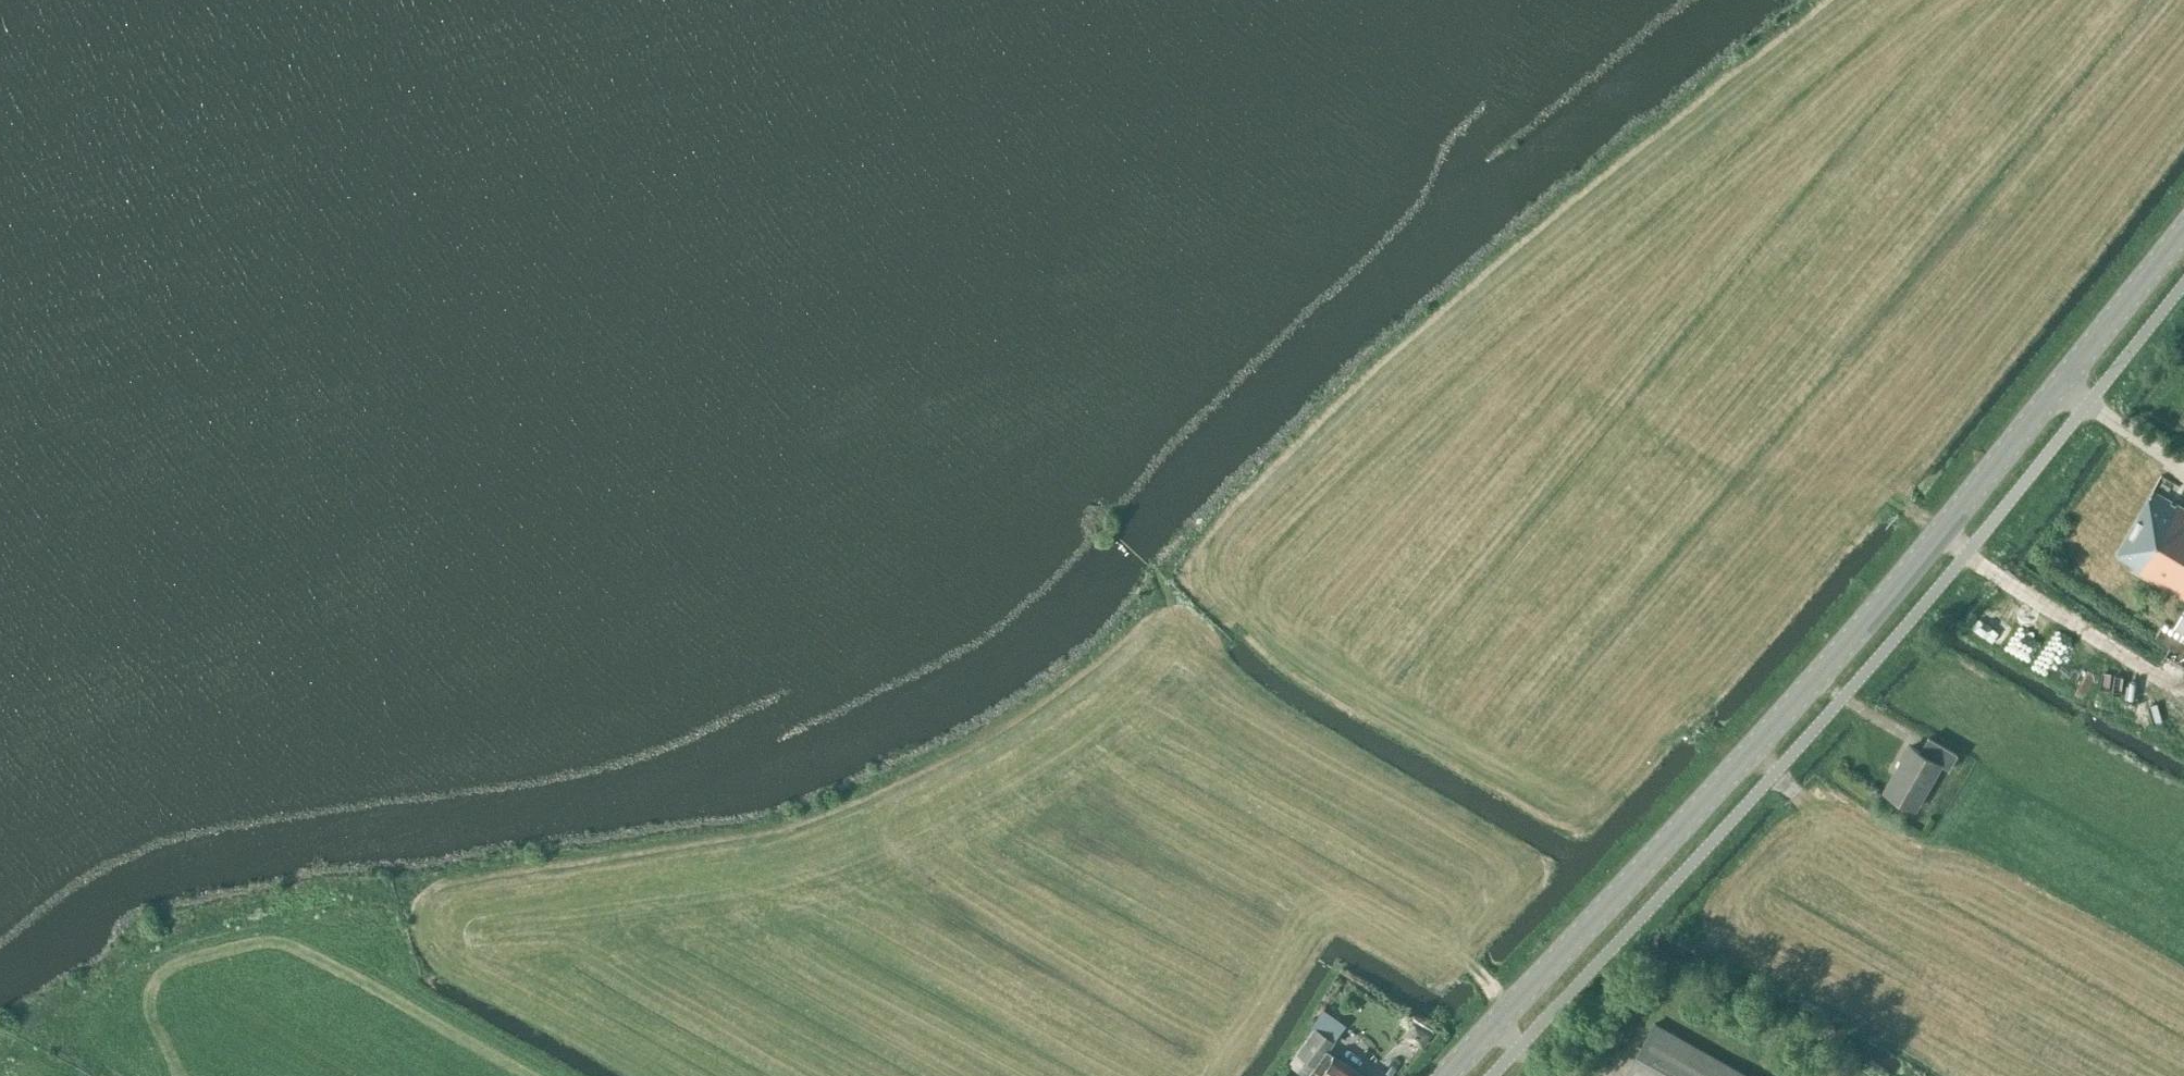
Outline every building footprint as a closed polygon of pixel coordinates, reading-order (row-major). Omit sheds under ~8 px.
[(2153,489),(2114,554),(2131,565),(2130,568),(2183,600),(2183,508),(2153,489)] [(2001,649),(2020,624),(1999,609),(1995,615),(1982,604),(1967,623),(2001,649)] [(2174,627),(2183,633),(2183,610),(2174,627)] [(2031,650),(2049,628),(2035,617),(2017,639),(2031,650)] [(2038,667),(2068,679),(2079,651),(2049,640),(2038,667)] [(2092,688),(2110,680),(2102,663),(2084,672),(2092,688)] [(2157,737),(2171,739),(2173,726),(2159,724),(2157,737)] [(1920,750),(1909,744),(1883,791),(1915,809),(1940,765),(1949,770),(1958,753),(1928,736),(1920,750)] [(1624,1075),(1750,1075),(1654,1022),(1624,1075)] [(1332,1039),(1314,1026),(1296,1052),(1312,1063),(1303,1075),(1362,1075),(1339,1059),(1325,1049),(1332,1039)] [(1408,1035),(1392,1040),(1396,1052),(1411,1048),(1408,1035)]
